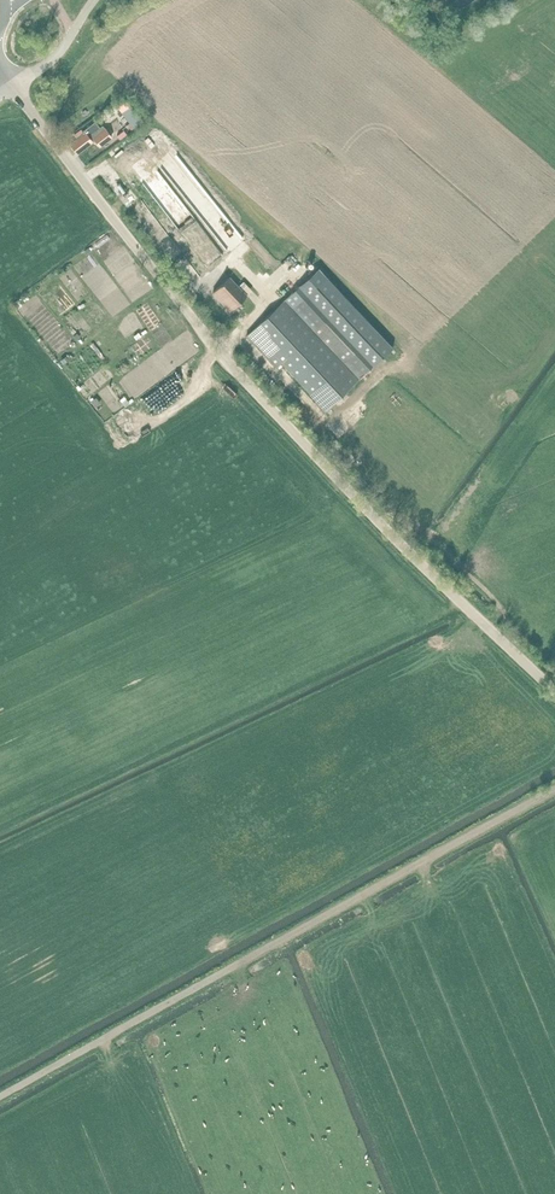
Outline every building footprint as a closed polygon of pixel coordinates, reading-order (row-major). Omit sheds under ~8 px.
[(126,99),(117,106),(122,112),(131,106),(126,99)] [(131,106),(122,112),(133,127),(142,120),(131,106)] [(77,151),(78,153),(96,139),(101,145),(112,136),(103,125),(101,127),(96,121),(84,130),(84,131),(77,137),(79,139),(72,144),(73,146),(72,147),(76,151),(77,151)] [(252,331),(247,335),(277,367),(282,362),(311,394),(327,410),(345,393),(359,380),(374,366),(393,348),(326,277),(318,268),(310,275),(299,286),(308,295),(301,301),(293,309),(284,300),(252,331)] [(229,277),(213,292),(231,310),(247,295),(229,277)]
